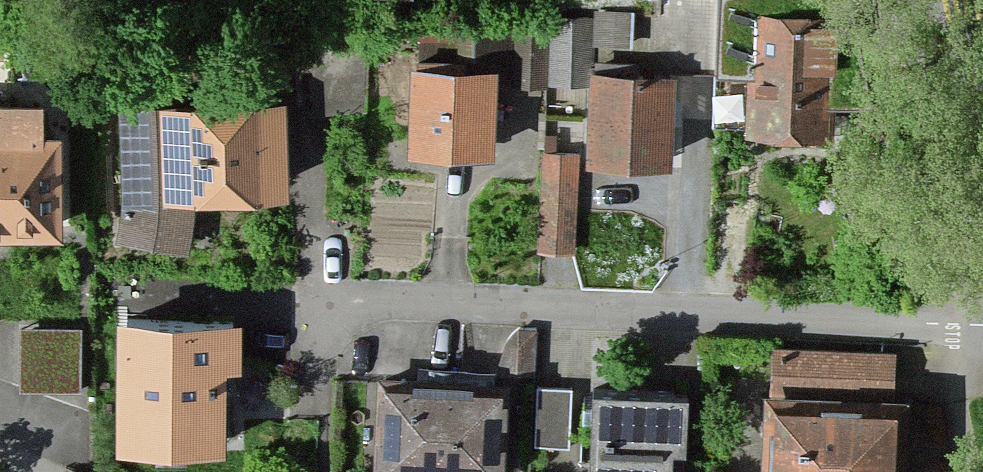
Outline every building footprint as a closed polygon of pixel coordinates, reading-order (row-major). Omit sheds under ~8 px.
[(743,133),(834,136),(836,99),(882,102),(853,0),(722,0),(717,64),(747,66),(743,133)] [(590,64),(583,158),(668,164),(675,70),(590,64)] [(408,65),(405,154),(496,156),(498,68),(408,65)] [(0,109),(0,259),(78,258),(76,108),(0,109)] [(295,145),(139,140),(136,238),(292,244),(295,145)] [(577,161),(544,159),(538,253),(571,255),(577,161)] [(243,301),(116,300),(115,444),(243,445),(243,301)] [(25,322),(26,384),(85,382),(83,320),(25,322)] [(500,369),(384,369),(384,467),(499,467),(500,369)] [(694,376),(586,373),(583,462),(690,466),(694,376)] [(774,376),(771,471),(922,471),(925,381),(774,376)] [(574,440),(577,380),(539,379),(537,439),(574,440)]
